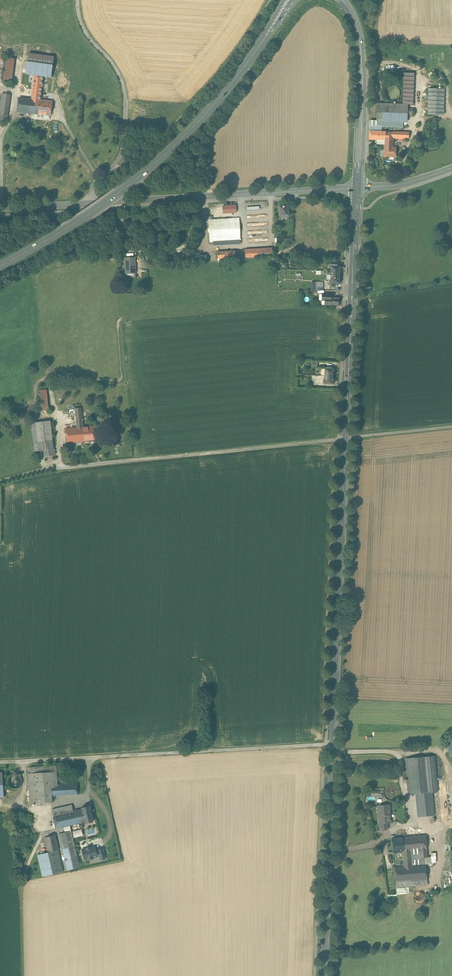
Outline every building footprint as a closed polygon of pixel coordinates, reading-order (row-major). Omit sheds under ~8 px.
[(53,57),(29,54),(26,74),(43,76),(51,77),(53,57)] [(13,59),(7,58),(4,82),(10,83),(13,59)] [(415,73),(404,73),(403,104),(413,105),(415,73)] [(43,76),(35,75),(32,99),(40,100),(43,76)] [(399,96),(400,93),(399,90),(397,88),(395,86),(392,86),(389,86),(386,88),(385,91),(384,94),(385,97),(387,99),(389,101),(392,101),(395,101),(397,99),(399,96)] [(444,89),(429,89),(428,114),(443,115),(444,89)] [(10,95),(2,93),(0,108),(9,109),(10,95)] [(32,99),(19,98),(17,112),(39,114),(40,100),(32,99)] [(40,100),(39,114),(50,116),(52,101),(51,101),(51,99),(51,98),(49,98),(48,98),(47,101),(40,100)] [(407,105),(377,104),(377,121),(402,122),(407,122),(407,115),(407,108),(407,105)] [(0,108),(0,109),(0,120),(7,121),(9,109),(0,108)] [(375,132),(369,131),(369,139),(377,140),(385,140),(385,137),(385,132),(375,132)] [(393,138),(385,137),(385,140),(385,144),(384,156),(395,156),(396,148),(393,148),(393,138)] [(288,206),(279,206),(280,216),(280,219),(284,219),(284,217),(289,217),(288,206)] [(239,218),(226,219),(226,218),(221,218),(221,219),(209,220),(210,242),(240,240),(239,218)] [(272,249),(245,250),(246,257),(273,256),(272,249)] [(135,258),(130,258),(130,257),(129,258),(125,258),(125,273),(136,273),(135,258)] [(339,263),(330,262),(329,268),(331,268),(331,271),(331,272),(340,272),(340,266),(339,266),(339,263)] [(340,278),(327,277),(327,280),(330,280),(330,283),(330,287),(334,287),(335,283),(339,284),(340,278)] [(331,298),(325,298),(325,301),(325,305),(338,306),(339,298),(331,298)] [(332,368),(326,367),(326,368),(325,368),(325,376),(333,376),(334,369),(331,369),(332,368)] [(333,376),(325,376),(324,384),(333,384),(333,376)] [(46,390),(40,390),(42,411),(48,410),(46,390)] [(77,428),(83,427),(83,420),(82,412),(80,395),(56,398),(58,411),(75,409),(77,428)] [(51,421),(30,423),(33,451),(44,450),(54,449),(51,421)] [(94,426),(83,427),(85,441),(95,440),(94,426)] [(77,428),(66,429),(67,443),(85,441),(83,427),(77,428)] [(434,756),(423,757),(426,792),(432,792),(438,791),(434,756)] [(423,757),(405,759),(408,794),(416,793),(426,792),(423,757)] [(77,784),(58,785),(57,771),(51,772),(53,800),(55,800),(54,796),(74,794),(74,795),(77,795),(77,794),(78,794),(77,784)] [(51,772),(36,773),(38,803),(53,802),(53,800),(51,772)] [(30,773),(28,773),(30,807),(35,806),(35,803),(38,803),(36,773),(30,773)] [(22,784),(23,782),(22,779),(20,776),(18,775),(15,774),(13,775),(10,777),(9,779),(8,782),(9,784),(10,787),(13,788),(16,789),(18,788),(21,787),(22,784)] [(416,793),(418,817),(434,815),(432,792),(426,792),(416,793)] [(72,805),(52,810),(53,815),(73,811),(72,805)] [(379,823),(380,830),(387,829),(386,823),(391,822),(390,815),(389,815),(389,805),(380,806),(380,810),(378,810),(379,817),(381,817),(381,822),(379,823)] [(90,806),(82,808),(82,809),(75,810),(78,824),(85,822),(85,823),(93,821),(90,806)] [(53,815),(56,828),(64,827),(70,825),(78,824),(75,810),(73,811),(53,815)] [(79,867),(70,825),(64,827),(65,833),(59,834),(67,870),(79,867)] [(55,835),(44,837),(48,852),(58,850),(55,835)] [(426,835),(402,838),(403,851),(404,867),(415,866),(415,865),(436,863),(436,856),(428,857),(426,835)] [(402,838),(392,838),(394,852),(403,851),(402,838)] [(95,846),(90,848),(90,847),(87,848),(82,849),(84,859),(89,858),(89,859),(93,858),(93,857),(100,856),(99,851),(96,852),(95,846)] [(48,852),(38,855),(43,877),(63,872),(58,850),(48,852)] [(395,868),(397,887),(428,885),(426,865),(415,866),(404,867),(395,868)]
